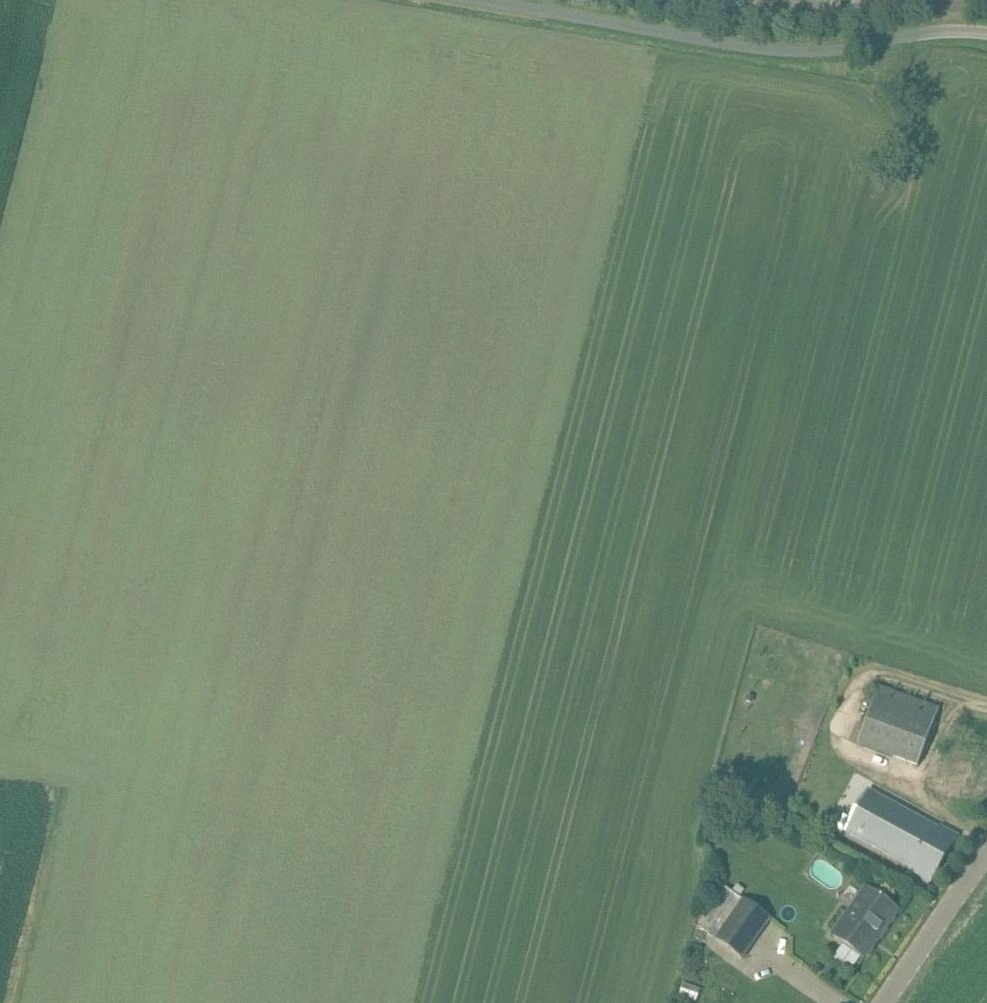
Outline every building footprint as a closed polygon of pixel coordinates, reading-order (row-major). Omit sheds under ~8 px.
[(939,711),(879,688),(858,745),(918,767),(939,711)] [(870,788),(865,798),(847,829),(911,868),(909,870),(931,883),(958,837),(941,827),(939,830),(870,788)] [(743,957),(771,918),(727,887),(699,926),(743,957)] [(897,912),(881,901),(867,891),(834,938),(864,959),(897,912)]
